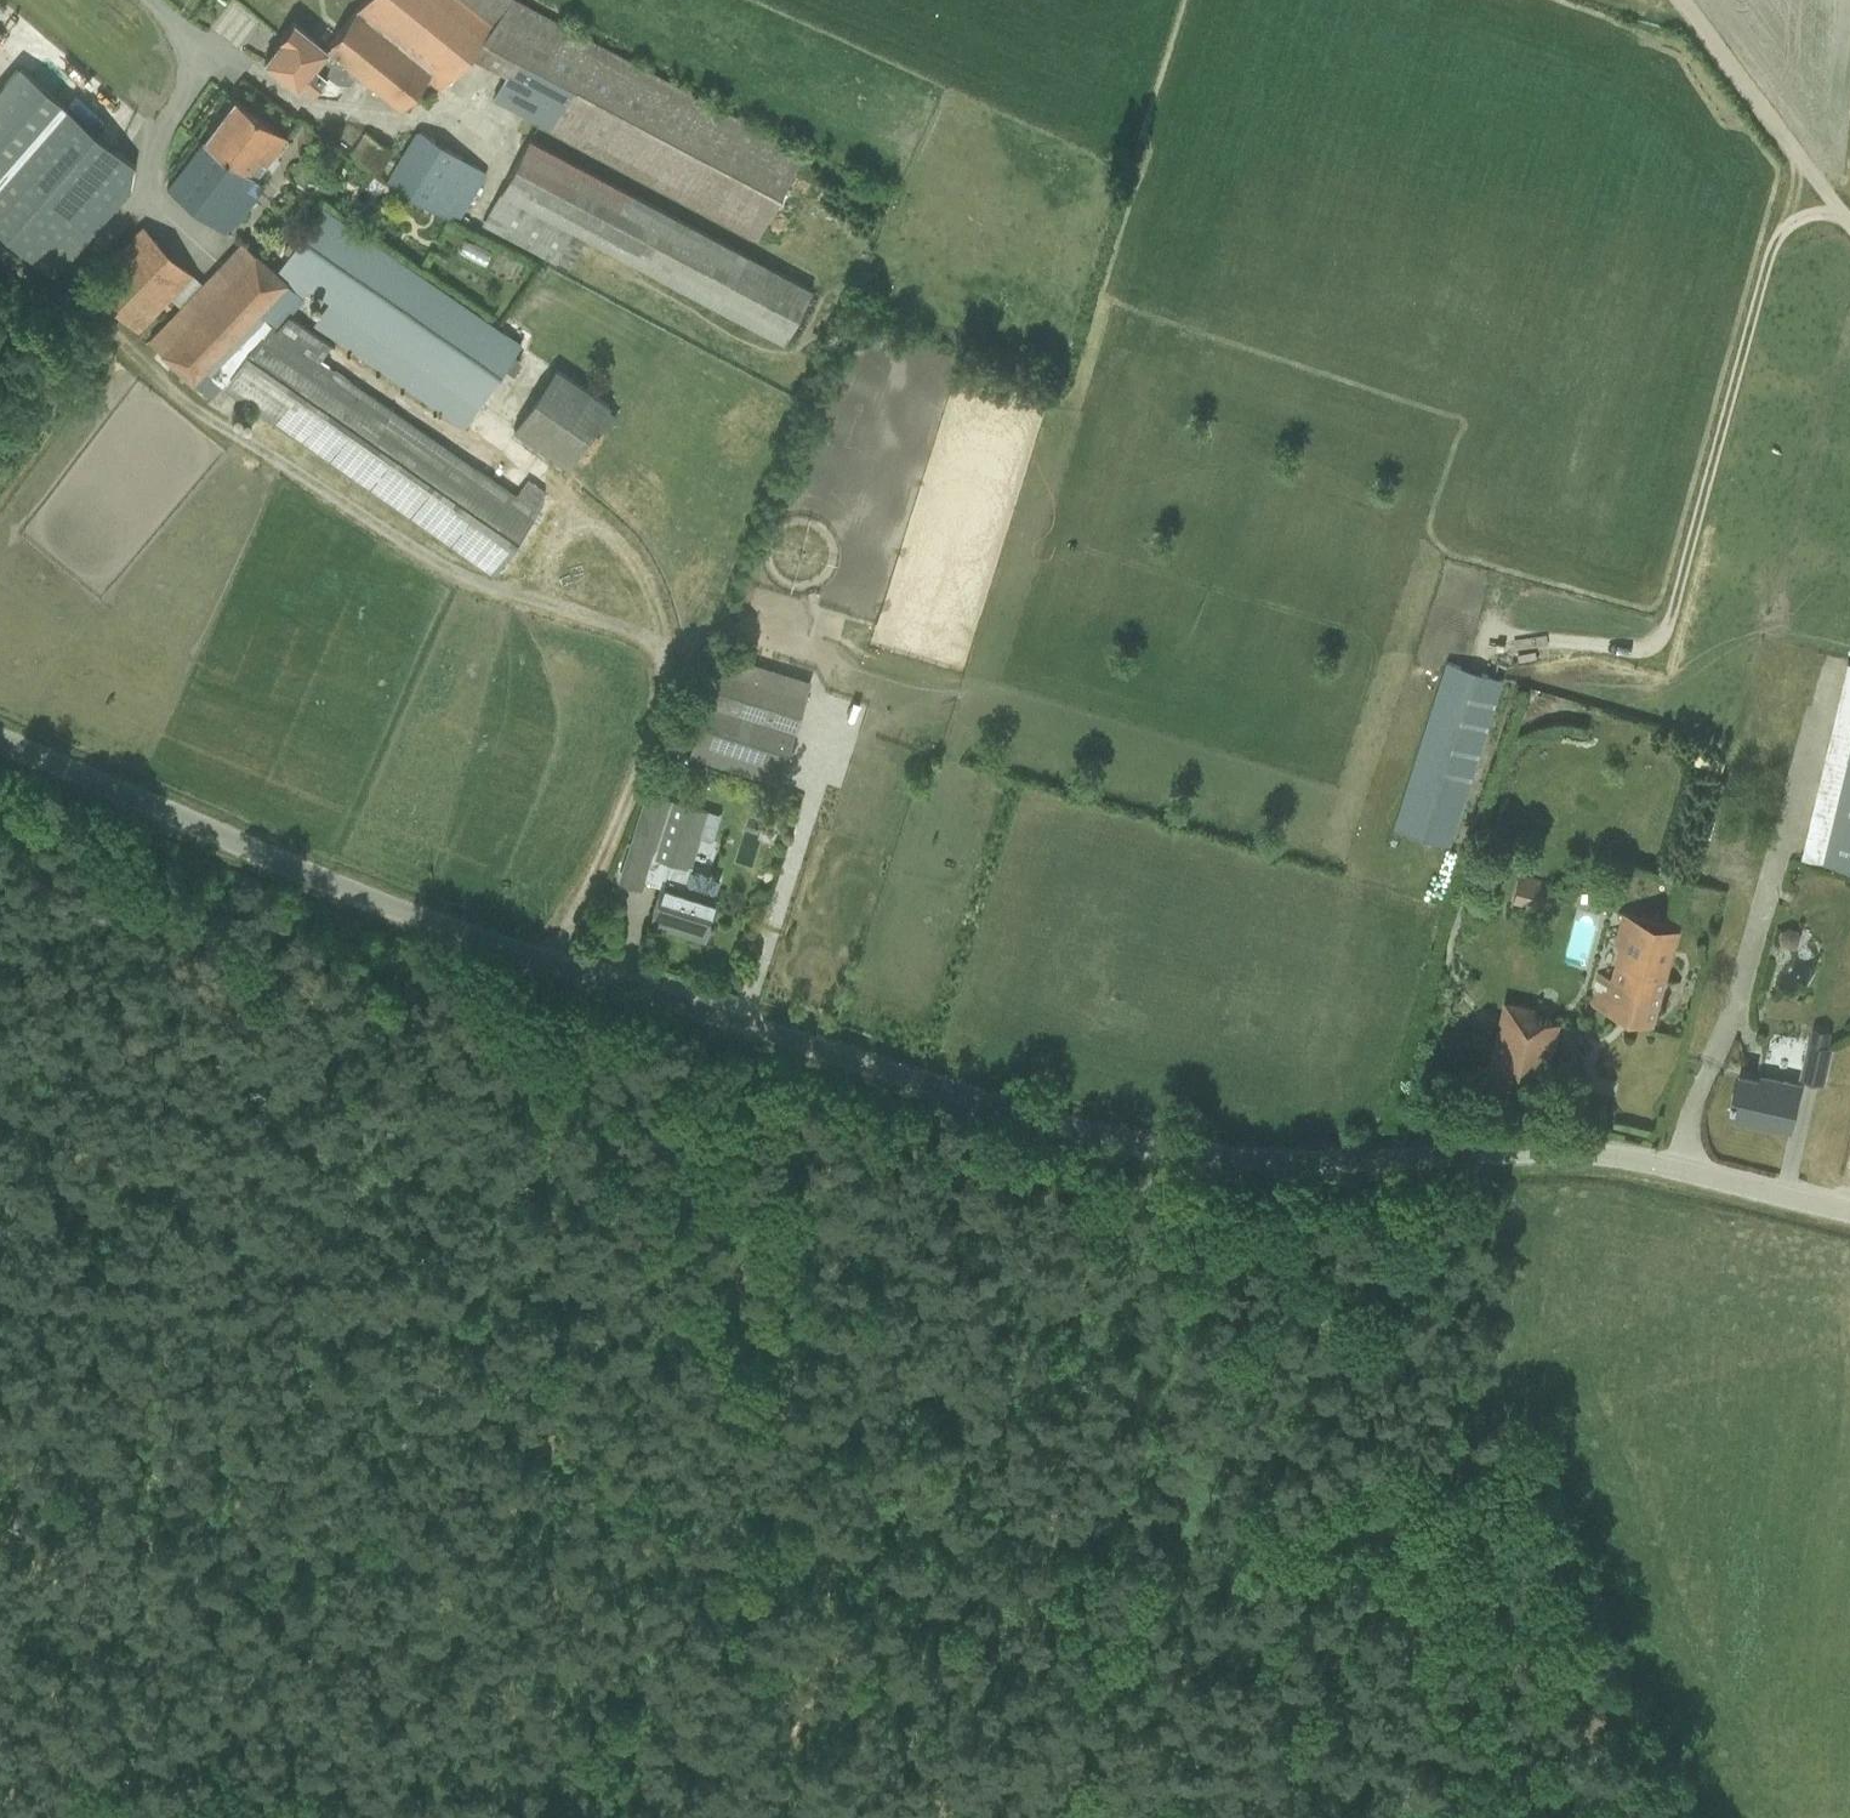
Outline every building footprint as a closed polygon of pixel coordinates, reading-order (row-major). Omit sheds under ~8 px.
[(490,99),(755,241),(802,152),(517,0),(363,0),(325,47),(292,19),(278,38),(279,39),(261,61),(296,89),(297,87),(309,97),(326,76),(335,83),(348,84),(355,76),(400,111),(425,79),(440,90),(468,55),(504,74),(490,99)] [(0,88),(0,259),(2,261),(35,259),(54,275),(129,189),(132,166),(133,164),(129,161),(19,66),(4,84),(0,88)] [(201,139),(202,140),(256,179),(286,138),(232,97),(201,139)] [(335,146),(376,175),(392,153),(364,133),(361,137),(348,128),(335,146)] [(418,131),(386,182),(456,222),(486,174),(418,131)] [(811,289),(528,139),(500,192),(498,192),(481,224),(555,264),(556,261),(569,268),(585,239),(782,344),(811,289)] [(202,140),(165,187),(223,231),(236,225),(265,186),(256,179),(202,140)] [(220,388),(492,577),(542,503),(542,490),(526,479),(514,495),(344,376),(354,362),(289,317),(304,299),(301,297),(307,288),(330,304),(315,325),(462,428),(521,344),(321,206),(274,272),(240,241),(147,341),(210,399),(220,388)] [(141,225),(85,282),(137,332),(192,275),(141,225)] [(622,337),(598,373),(609,381),(632,345),(622,337)] [(511,430),(566,468),(595,426),(606,410),(609,406),(554,368),(511,430)] [(616,417),(606,410),(595,426),(605,434),(616,417)] [(777,782),(808,680),(719,652),(688,754),(777,782)] [(1392,828),(1452,847),(1505,678),(1445,660),(1392,828)] [(1849,868),(1849,661),(1846,660),(1800,857),(1849,868)] [(647,792),(627,857),(619,880),(640,886),(642,881),(660,886),(651,916),(684,926),(682,931),(704,937),(708,922),(710,923),(712,918),(710,917),(715,901),(712,900),(718,881),(708,878),(709,875),(699,871),(698,875),(688,872),(690,866),(688,865),(707,803),(672,792),(669,799),(647,792)] [(1548,883),(1521,875),(1512,905),(1522,907),(1523,902),(1541,907),(1548,883)] [(1589,1006),(1653,1023),(1679,928),(1614,910),(1605,941),(1620,945),(1611,977),(1598,974),(1589,1006)] [(1504,999),(1487,1075),(1544,1088),(1559,1021),(1533,1016),(1535,1006),(1504,999)] [(1807,1042),(1798,1078),(1824,1084),(1832,1048),(1807,1042)] [(1789,1129),(1799,1084),(1760,1075),(1759,1080),(1739,1075),(1730,1115),(1789,1129)]
